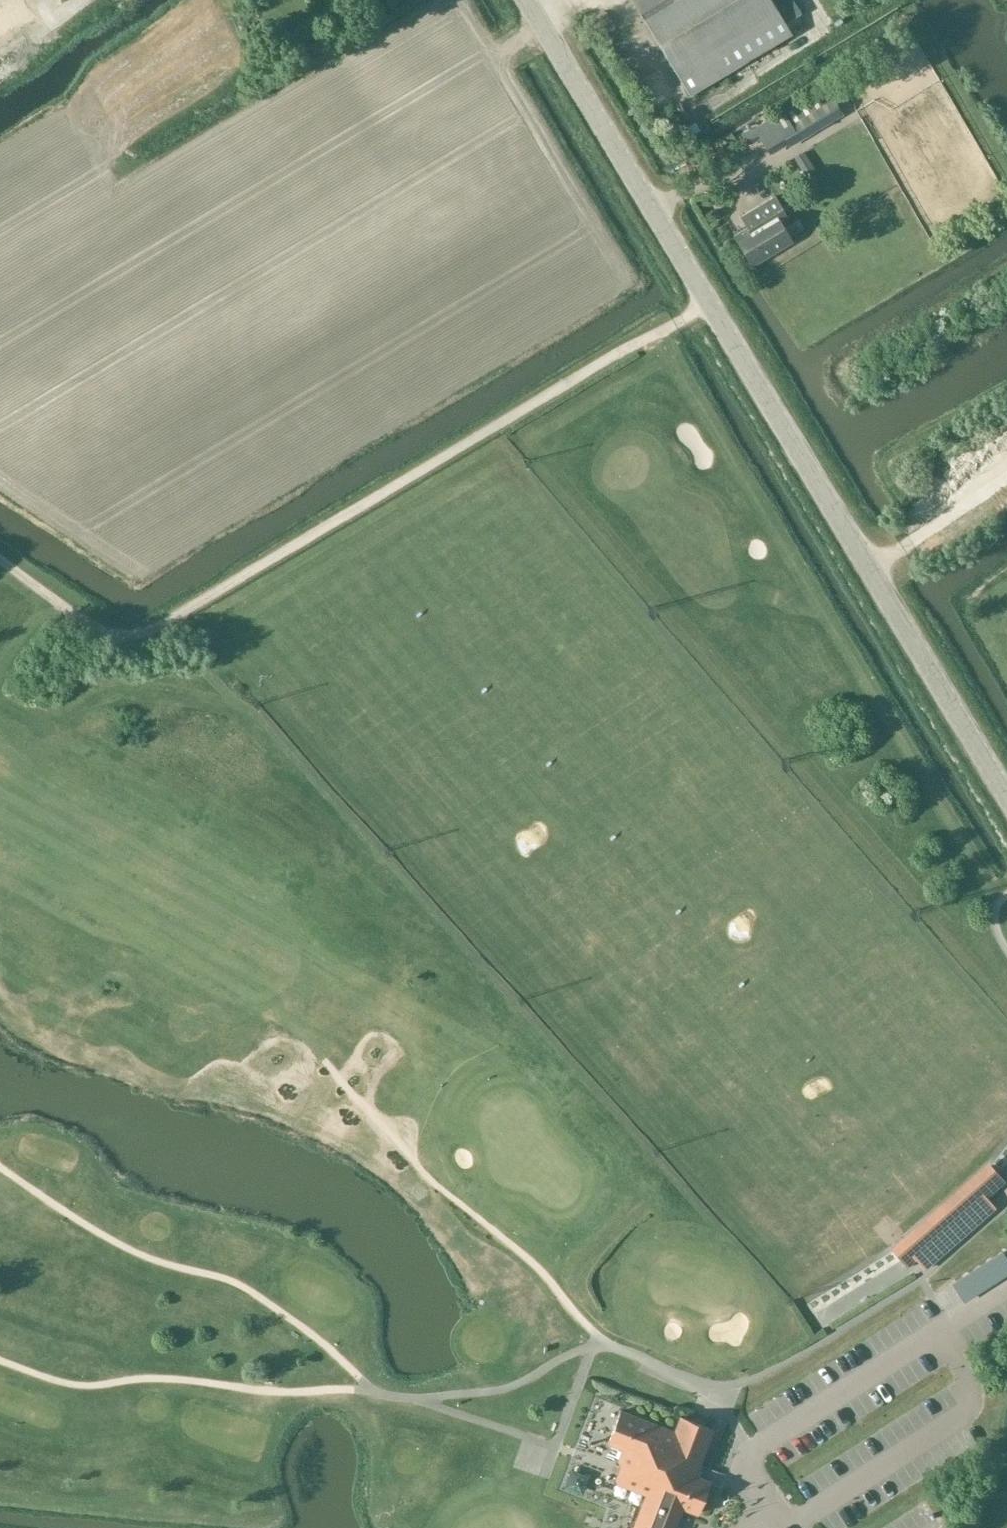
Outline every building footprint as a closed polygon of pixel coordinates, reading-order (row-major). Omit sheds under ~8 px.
[(791,34),(771,0),(632,0),(690,95),(791,34)] [(824,85),(771,117),(787,142),(840,110),(824,85)] [(755,128),(742,136),(746,143),(759,136),(755,128)] [(758,273),(759,272),(754,264),(791,241),(780,223),(788,219),(774,196),(742,216),(749,228),(736,236),(758,273)] [(986,1198),(944,1235),(953,1245),(995,1208),(986,1198)] [(904,1242),(894,1251),(908,1267),(917,1258),(918,1258),(917,1257),(904,1242)] [(918,1258),(917,1258),(926,1269),(940,1257),(930,1246),(917,1257),(918,1258)] [(681,1417),(675,1432),(621,1411),(609,1443),(624,1448),(618,1463),(621,1464),(615,1481),(646,1493),(633,1527),(675,1527),(683,1507),(697,1513),(710,1481),(695,1476),(713,1429),(681,1417)]
